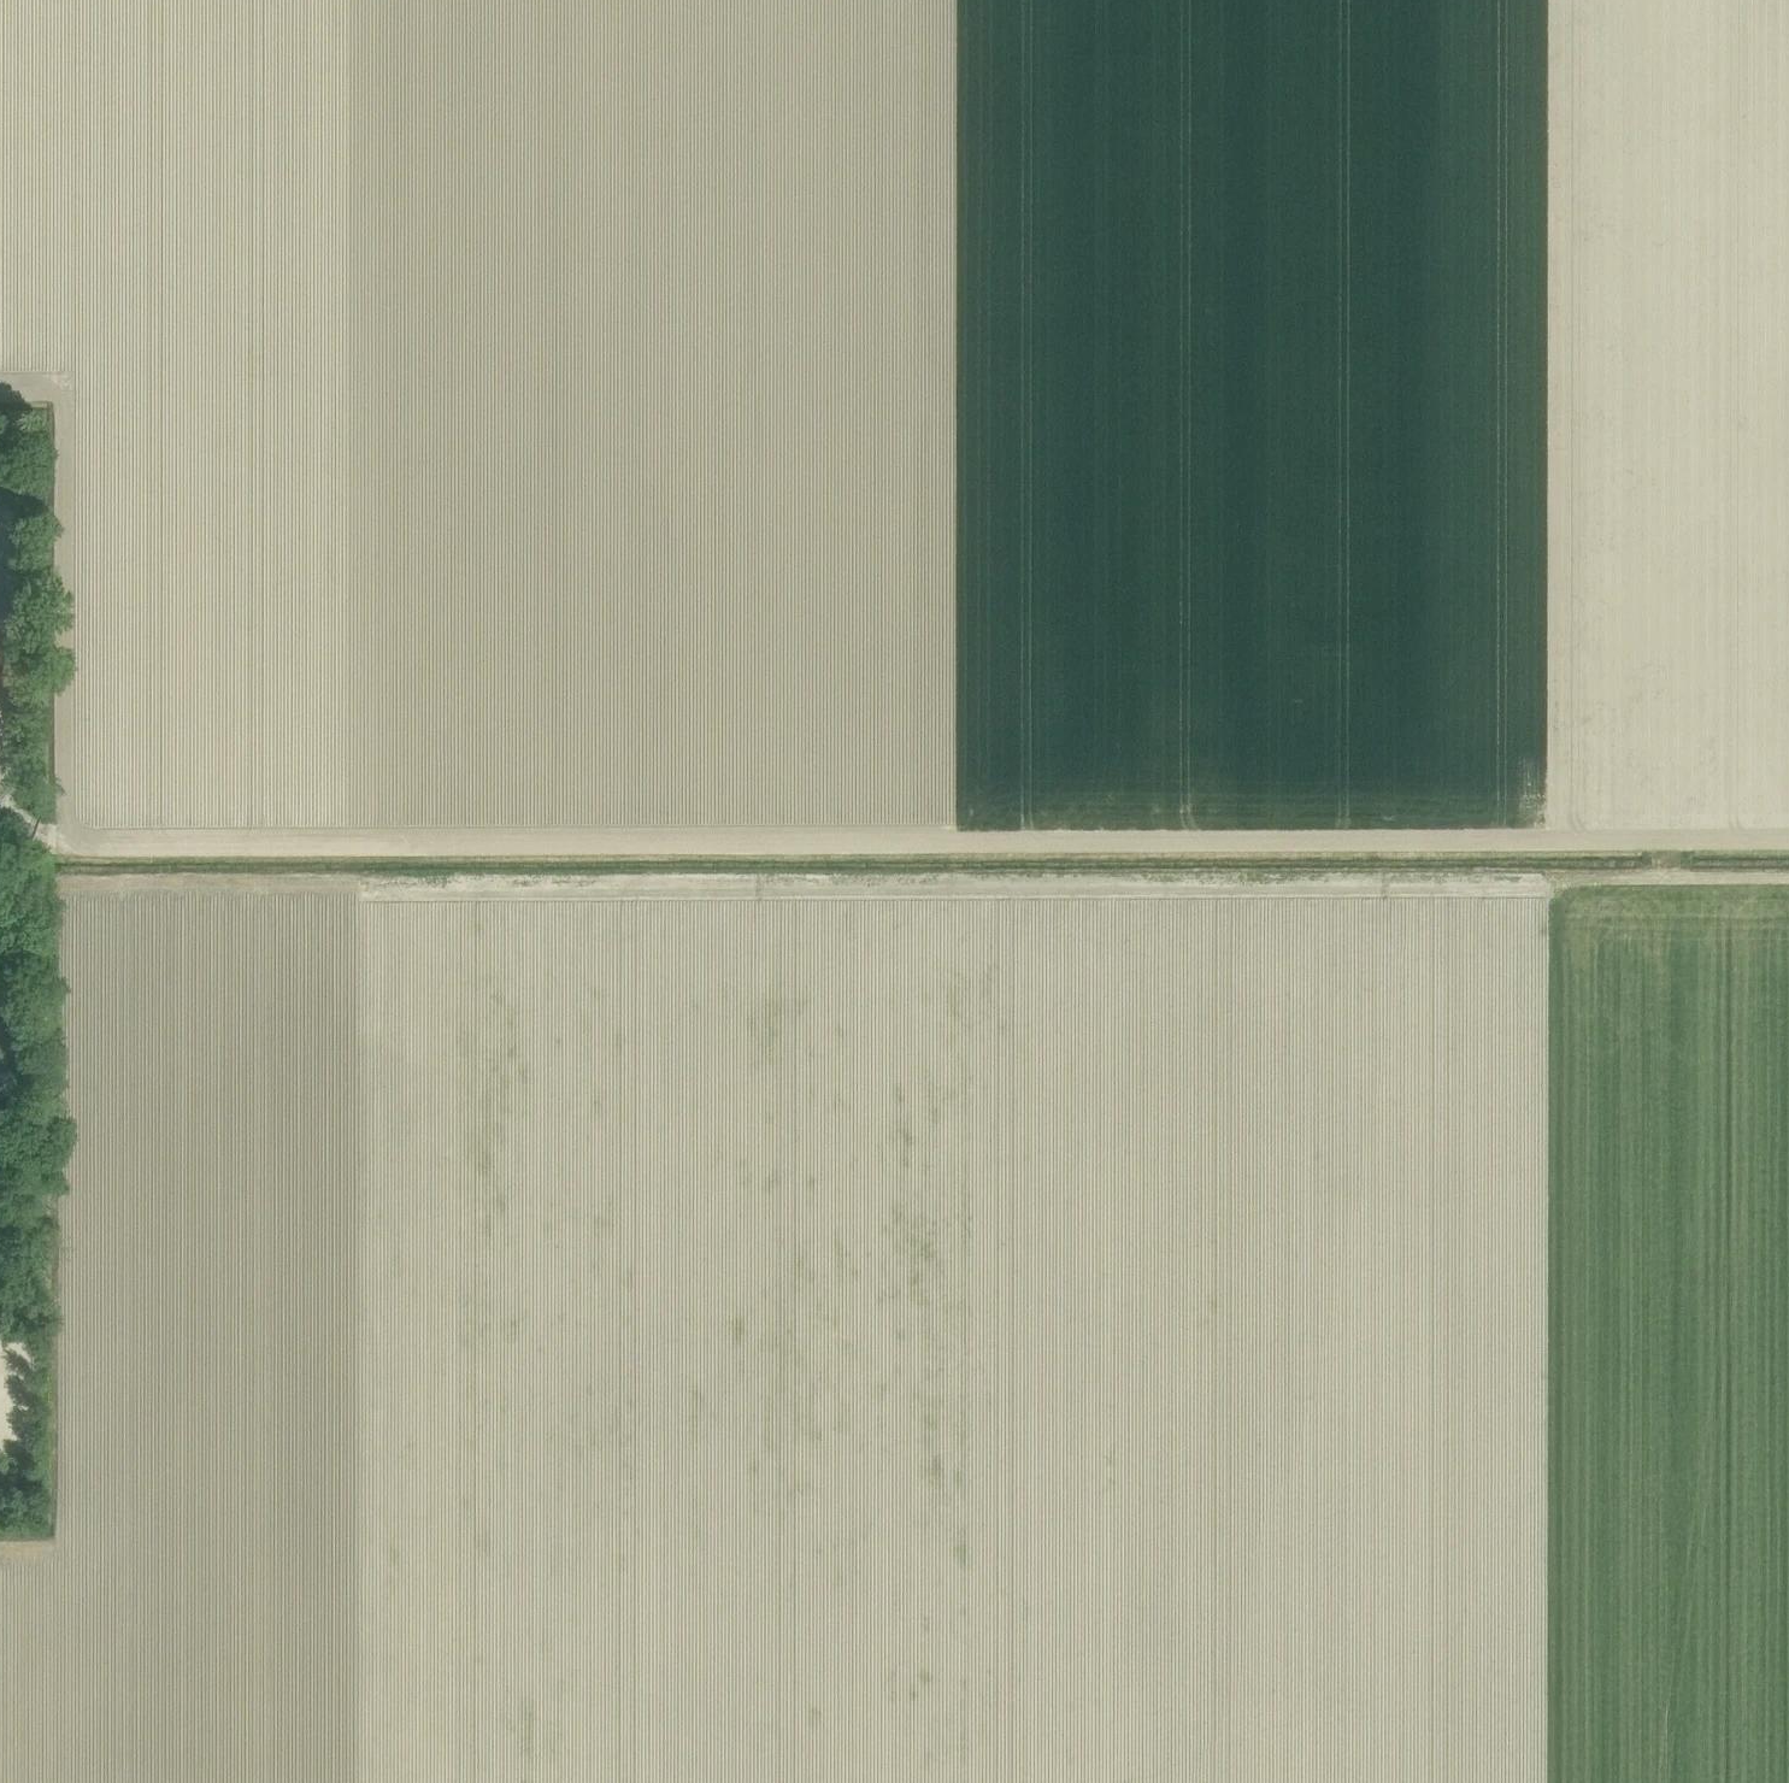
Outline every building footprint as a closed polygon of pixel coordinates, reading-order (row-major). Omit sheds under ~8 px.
[(0,1020),(0,1098),(22,1098),(23,1021),(0,1020)]
